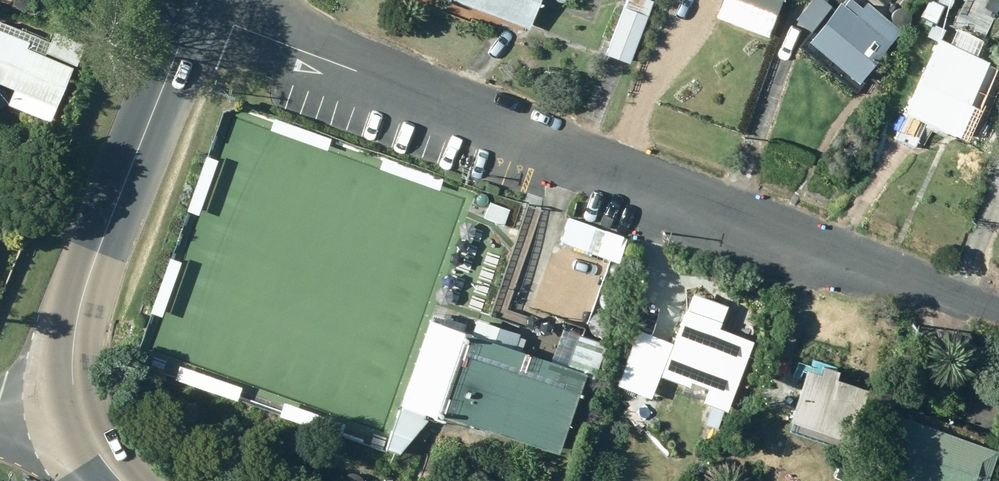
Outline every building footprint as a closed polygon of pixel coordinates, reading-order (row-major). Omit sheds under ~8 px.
[(525,32),(536,0),(439,0),(525,32)] [(651,3),(645,0),(626,0),(603,56),(626,66),(651,3)] [(771,21),(778,0),(716,0),(716,1),(771,21)] [(886,47),(869,33),(877,24),(849,0),(841,0),(836,7),(828,0),(809,0),(792,20),(810,36),(803,44),(853,86),(886,47)] [(935,1),(932,0),(926,0),(917,19),(933,27),(942,7),(949,9),(953,0),(936,0),(935,1)] [(934,41),(900,116),(907,119),(894,145),(910,153),(922,126),(951,139),(985,65),(972,59),(980,43),(953,31),(945,47),(934,41)] [(15,46),(17,41),(7,37),(0,53),(0,64),(5,66),(0,79),(0,86),(14,92),(8,107),(51,125),(74,70),(15,46)] [(329,140),(272,119),(267,132),(324,153),(329,140)] [(441,179),(380,157),(375,171),(436,193),(441,179)] [(202,158),(182,213),(195,218),(215,163),(202,158)] [(501,227),(507,210),(486,203),(480,220),(501,227)] [(625,240),(566,218),(556,244),(615,266),(625,240)] [(166,260),(145,316),(158,321),(179,264),(166,260)] [(686,299),(651,384),(668,391),(669,389),(708,404),(724,404),(748,347),(712,332),(720,313),(686,299)] [(406,398),(432,409),(562,443),(590,363),(598,366),(610,334),(582,324),(569,360),(516,340),(521,326),(476,310),(471,328),(427,312),(398,395),(406,398)] [(171,383),(233,405),(238,390),(176,368),(171,383)] [(799,373),(781,425),(843,446),(861,395),(830,384),(833,375),(814,369),(812,377),(799,373)] [(275,419),(338,441),(342,426),(280,405),(275,419)] [(889,419),(869,476),(883,480),(981,480),(990,456),(889,419)]
